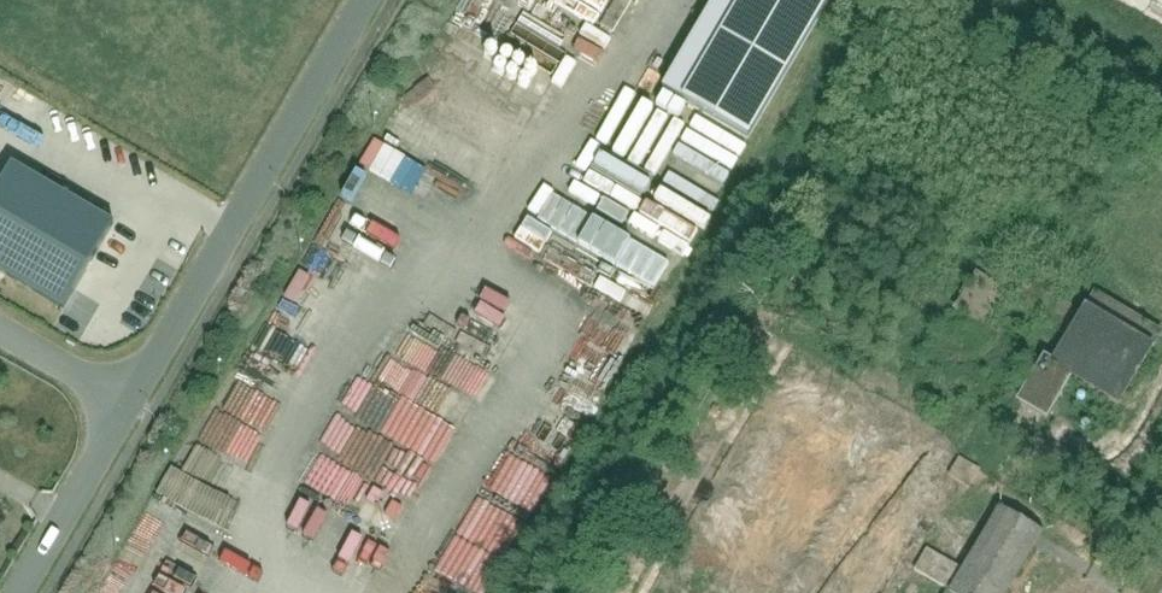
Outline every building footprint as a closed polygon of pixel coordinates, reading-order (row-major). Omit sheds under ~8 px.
[(650,91),(732,139),(814,0),(704,0),(650,91)] [(397,146),(396,149),(377,139),(363,166),(398,183),(413,154),(397,146)] [(11,171),(0,190),(0,282),(64,319),(115,232),(11,171)] [(1032,301),(997,283),(980,316),(1015,334),(1032,301)] [(1023,416),(1052,434),(1080,391),(1123,419),(1161,358),(1161,340),(1098,299),(1023,416)] [(988,592),(1038,592),(1074,531),(1030,505),(980,589),(988,592)] [(980,589),(949,569),(934,592),(988,592),(980,589)]
